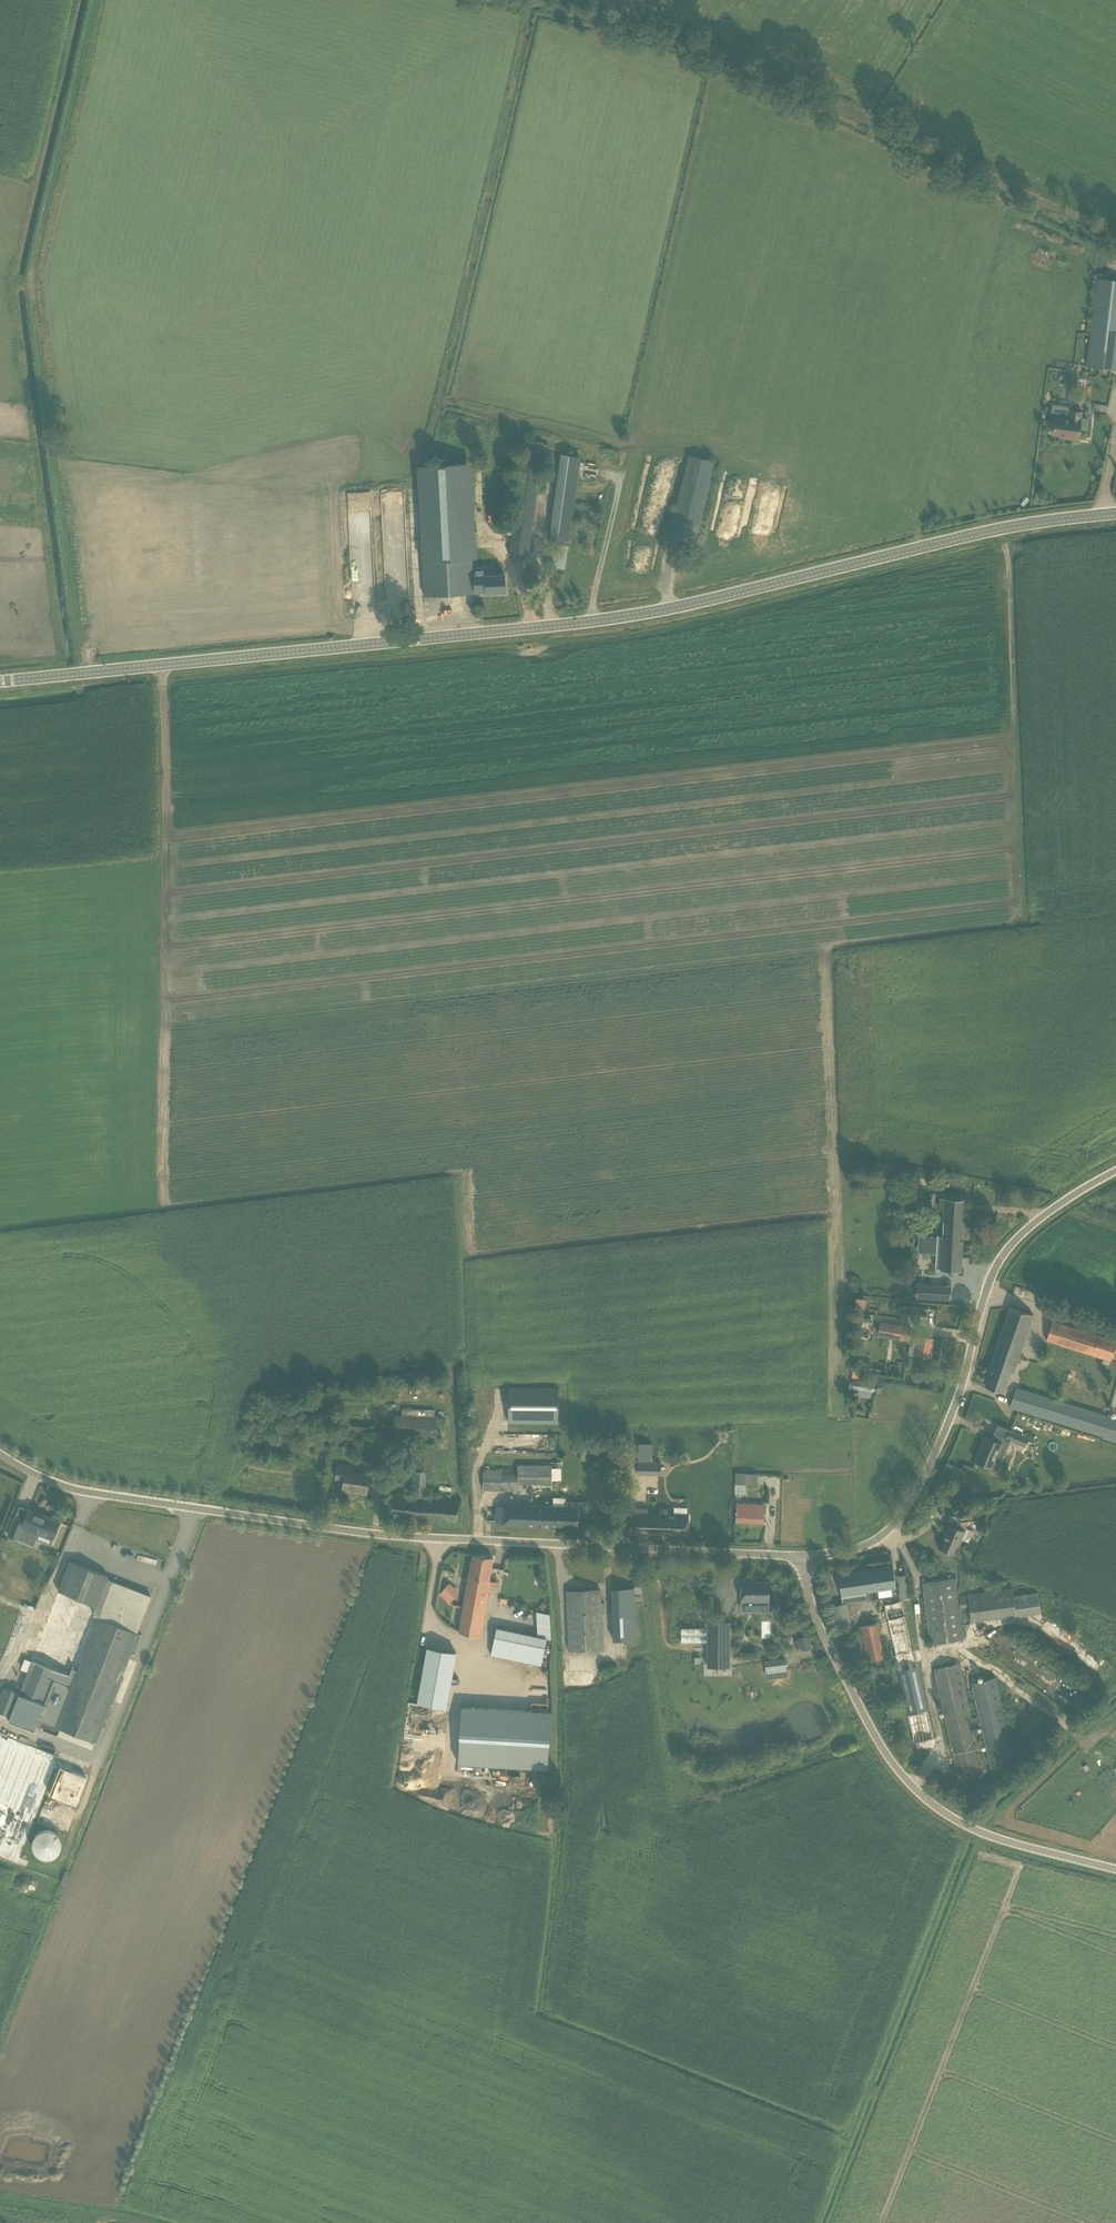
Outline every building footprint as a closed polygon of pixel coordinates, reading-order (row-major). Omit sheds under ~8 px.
[(1115,370),(1115,280),(1098,278),(1087,366),(1115,370)] [(1052,404),(1050,417),(1054,417),(1052,434),(1066,436),(1066,438),(1078,440),(1080,429),(1088,430),(1089,419),(1081,418),(1082,412),(1071,411),(1071,407),(1052,404)] [(667,543),(694,549),(696,539),(715,461),(690,454),(670,532),(667,543)] [(470,486),(420,489),(424,585),(425,596),(474,593),(473,591),(486,591),(486,592),(506,591),(505,580),(505,572),(486,573),(485,567),(473,567),(474,576),(470,576),(470,566),(468,534),(472,533),(470,486)] [(552,525),(550,538),(568,541),(570,527),(552,525)] [(939,1198),(939,1209),(943,1209),(941,1270),(950,1270),(961,1271),(965,1199),(953,1199),(939,1198)] [(926,1285),(925,1298),(938,1299),(939,1286),(926,1285)] [(905,1306),(904,1312),(915,1314),(925,1316),(926,1309),(916,1308),(905,1306)] [(1011,1308),(984,1385),(995,1389),(1004,1392),(1005,1390),(1008,1381),(1011,1373),(1013,1374),(1033,1316),(1021,1311),(1011,1308)] [(1111,1362),(1115,1345),(1115,1342),(1052,1322),(1045,1341),(1044,1345),(1050,1347),(1051,1343),(1111,1362)] [(919,1356),(930,1358),(933,1338),(916,1335),(916,1337),(910,1336),(911,1327),(880,1323),(878,1335),(913,1340),(912,1346),(911,1346),(909,1355),(919,1356)] [(853,1379),(852,1389),(858,1390),(857,1396),(869,1398),(870,1392),(876,1393),(878,1383),(853,1379)] [(508,1423),(558,1424),(559,1388),(509,1387),(508,1423)] [(1115,1442),(1115,1417),(1109,1415),(1109,1416),(1016,1388),(1010,1407),(1102,1436),(1102,1438),(1115,1442)] [(342,1424),(342,1432),(434,1438),(434,1437),(435,1426),(436,1417),(435,1417),(436,1410),(414,1408),(413,1410),(410,1410),(410,1411),(403,1410),(402,1415),(394,1414),(394,1418),(384,1417),(384,1423),(384,1425),(380,1425),(380,1426),(342,1424)] [(1035,1419),(1033,1425),(1041,1427),(1043,1422),(1035,1419)] [(1008,1439),(1025,1446),(1029,1438),(1011,1430),(1008,1439)] [(975,1461),(998,1470),(1008,1446),(1002,1443),(1004,1437),(993,1433),(991,1439),(986,1437),(975,1461)] [(638,1461),(652,1462),(652,1444),(639,1443),(638,1461)] [(387,1504),(385,1514),(432,1520),(432,1519),(439,1520),(438,1521),(459,1523),(461,1500),(450,1499),(425,1497),(427,1472),(433,1472),(435,1446),(416,1445),(414,1473),(413,1479),(414,1479),(412,1496),(388,1494),(387,1504)] [(396,1449),(395,1459),(410,1461),(411,1451),(396,1449)] [(636,1476),(661,1476),(661,1464),(636,1463),(636,1476)] [(343,1490),(352,1491),(352,1489),(366,1491),(368,1480),(369,1475),(352,1472),(353,1467),(338,1464),(338,1468),(336,1479),(344,1480),(343,1490)] [(483,1489),(518,1489),(518,1483),(552,1483),(552,1466),(517,1466),(517,1473),(514,1473),(514,1470),(483,1469),(483,1489)] [(737,1473),(736,1492),(745,1492),(746,1483),(756,1484),(757,1473),(737,1473)] [(503,1524),(578,1527),(578,1512),(588,1512),(588,1502),(554,1501),(554,1505),(504,1503),(504,1507),(496,1507),(496,1523),(503,1523),(503,1524)] [(736,1521),(763,1523),(764,1505),(736,1503),(737,1503),(736,1521)] [(12,1525),(8,1535),(25,1542),(28,1535),(36,1539),(39,1533),(53,1539),(56,1532),(60,1522),(36,1513),(19,1506),(16,1514),(12,1525)] [(626,1522),(625,1533),(688,1535),(688,1524),(689,1514),(688,1514),(674,1513),(668,1513),(668,1509),(659,1509),(659,1513),(648,1513),(649,1508),(633,1507),(633,1515),(626,1514),(626,1522)] [(949,1552),(955,1554),(961,1539),(969,1542),(973,1531),(966,1528),(967,1525),(979,1523),(978,1513),(959,1516),(961,1526),(960,1529),(948,1524),(938,1547),(949,1552)] [(460,1634),(480,1637),(490,1581),(489,1581),(493,1558),(473,1555),(471,1566),(460,1634)] [(838,1573),(842,1603),(866,1599),(867,1601),(879,1599),(877,1590),(896,1587),(893,1565),(838,1573)] [(898,1593),(899,1600),(910,1598),(907,1576),(898,1577),(900,1593),(898,1593)] [(965,1628),(962,1629),(954,1578),(923,1583),(932,1643),(963,1639),(963,1635),(966,1634),(965,1628)] [(151,1596),(111,1581),(56,1726),(97,1741),(151,1596)] [(449,1603),(459,1591),(448,1581),(438,1593),(449,1603)] [(741,1582),(741,1611),(769,1611),(769,1582),(741,1582)] [(1013,1595),(1012,1588),(968,1594),(969,1607),(971,1621),(1016,1615),(1016,1616),(1039,1613),(1036,1592),(1013,1595)] [(612,1590),(614,1641),(636,1640),(634,1589),(612,1590)] [(567,1591),(569,1649),(602,1648),(600,1590),(567,1591)] [(20,1599),(0,1592),(0,1660),(20,1599)] [(960,1608),(969,1607),(968,1594),(959,1596),(960,1608)] [(830,1607),(835,1628),(851,1624),(846,1604),(830,1607)] [(535,1633),(496,1627),(491,1655),(542,1664),(546,1638),(548,1638),(553,1612),(539,1609),(535,1633)] [(708,1667),(730,1667),(730,1621),(709,1621),(708,1667)] [(860,1626),(868,1661),(885,1657),(878,1622),(860,1626)] [(792,1633),(783,1633),(783,1641),(787,1641),(787,1644),(792,1643),(792,1633)] [(425,1646),(418,1703),(448,1707),(456,1650),(425,1646)] [(765,1661),(767,1673),(787,1670),(785,1658),(765,1661)] [(936,1668),(933,1669),(958,1780),(959,1780),(984,1775),(981,1764),(974,1728),(982,1727),(992,1769),(1016,1763),(996,1678),(972,1683),(981,1722),(978,1723),(977,1717),(972,1718),(960,1663),(936,1668)] [(872,1670),(865,1673),(868,1680),(872,1679),(874,1675),(872,1670)] [(548,1769),(551,1712),(461,1707),(458,1763),(548,1769)] [(21,1860),(56,1752),(0,1734),(0,1853),(21,1860)] [(76,1805),(88,1775),(59,1764),(48,1795),(76,1805)] [(55,1832),(53,1831),(50,1830),(48,1829),(45,1829),(43,1830),(40,1831),(38,1832),(36,1834),(34,1836),(33,1838),(32,1842),(32,1845),(33,1850),(34,1853),(36,1855),(38,1856),(40,1858),(43,1859),(45,1859),(48,1859),(50,1859),(53,1858),(55,1856),(57,1855),(59,1853),(60,1850),(61,1848),(61,1845),(61,1843),(61,1840),(60,1838),(59,1836),(58,1835),(57,1834),(56,1833),(55,1832)]
